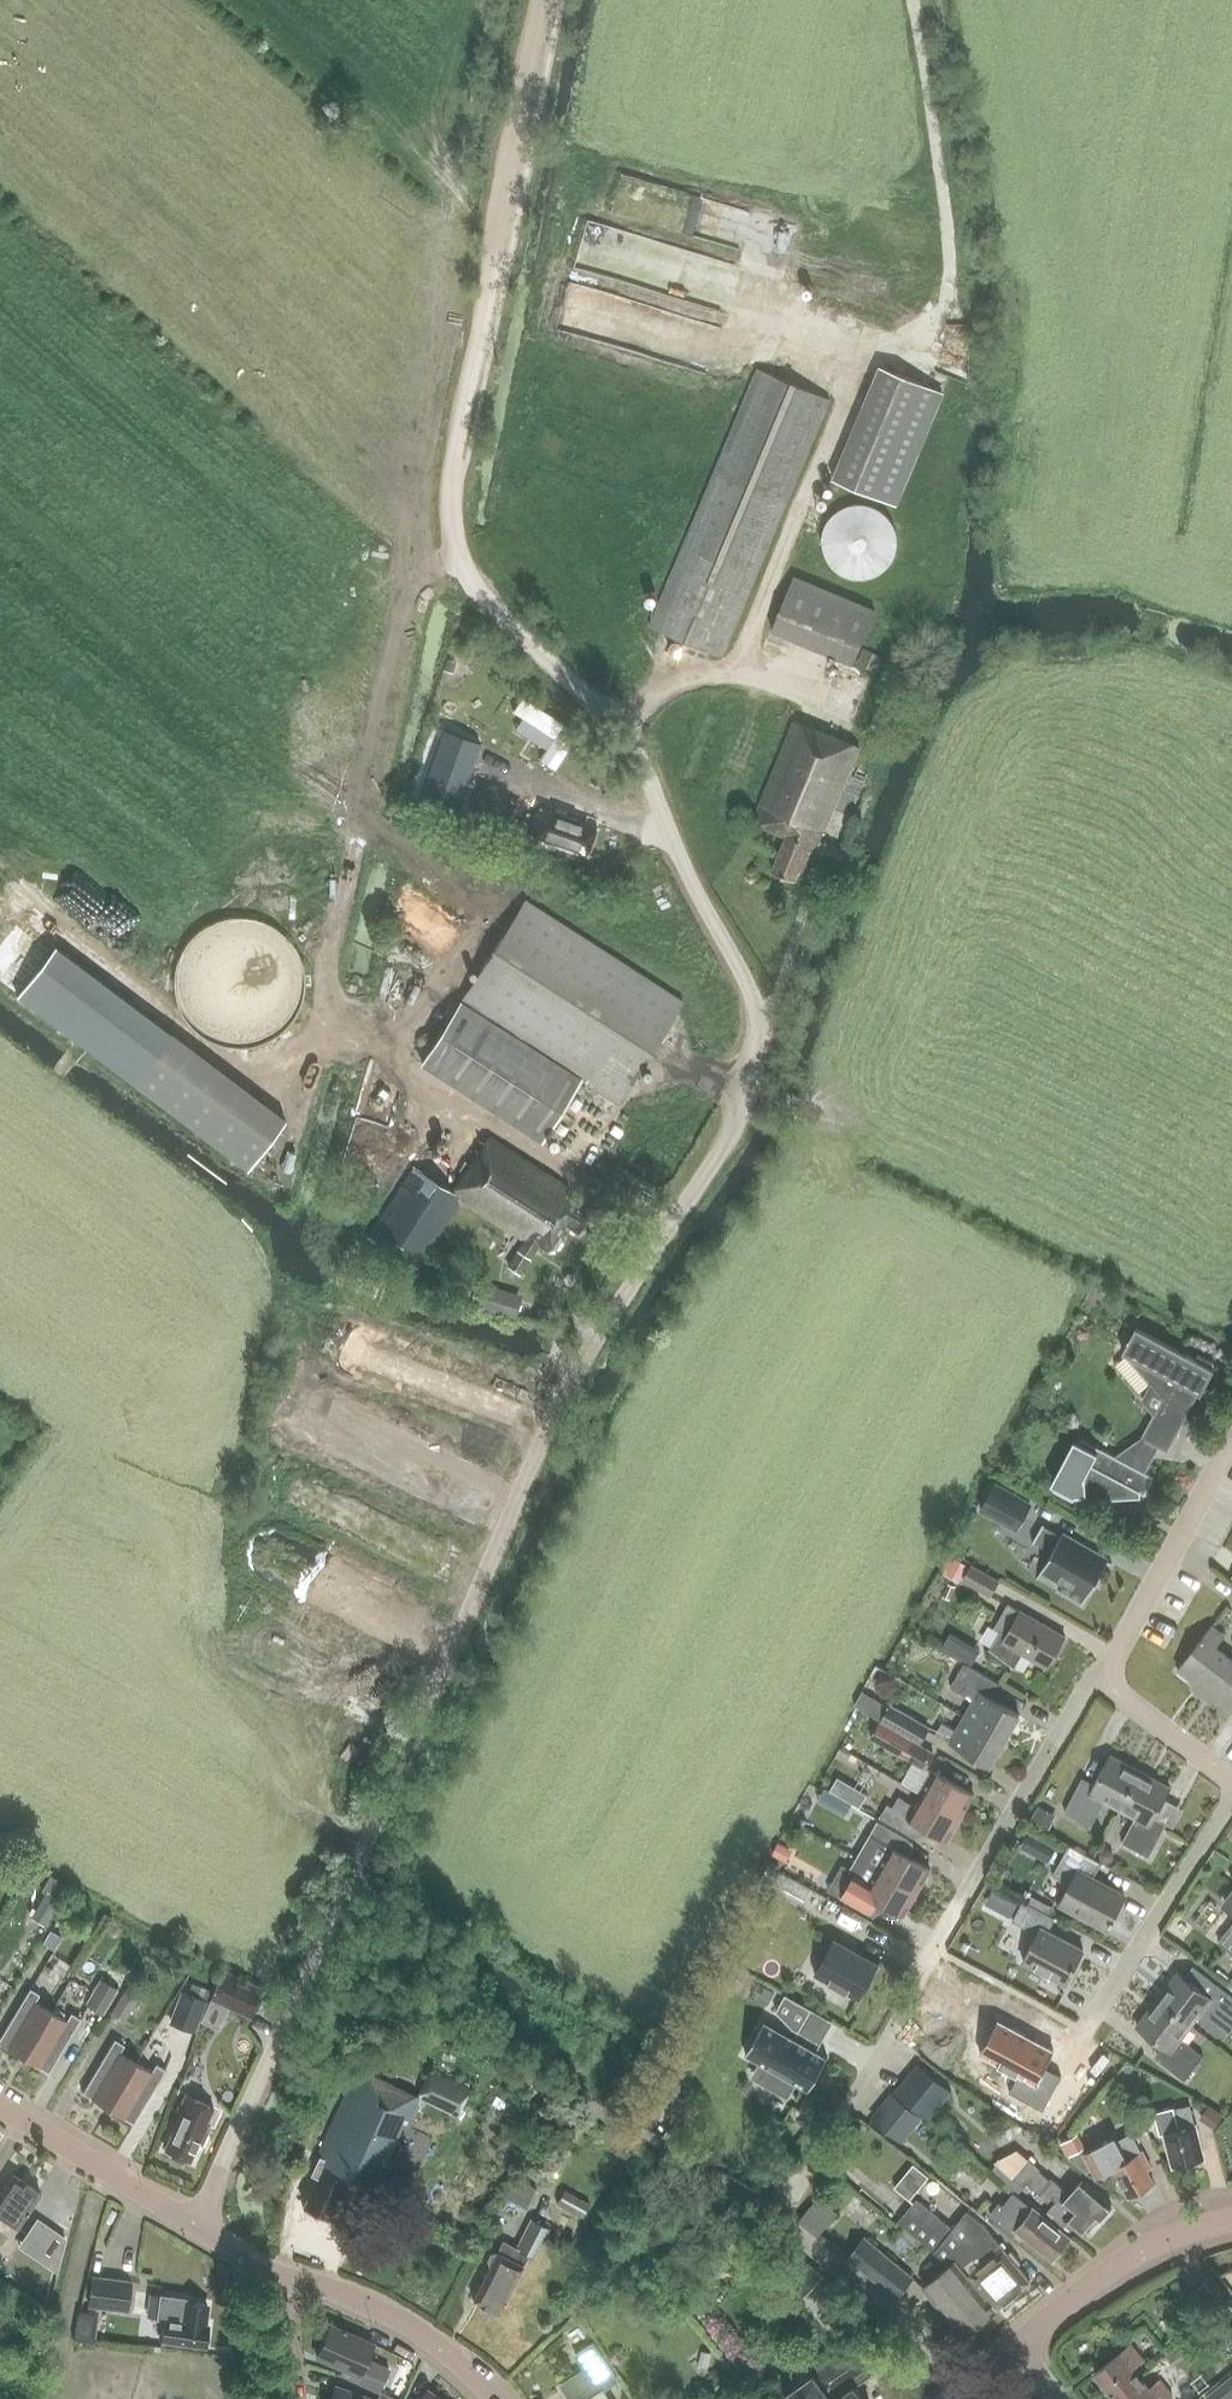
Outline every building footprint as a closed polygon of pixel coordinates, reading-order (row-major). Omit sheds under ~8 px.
[(651,237),(641,266),(684,281),(694,252),(651,237)] [(723,657),(831,399),(759,369),(651,627),(723,657)] [(846,437),(829,476),(895,503),(911,464),(846,437)] [(846,576),(902,563),(894,526),(871,531),(869,522),(861,523),(865,541),(840,547),(846,576)] [(850,662),(872,608),(792,574),(769,628),(850,662)] [(455,663),(447,660),(444,671),(452,673),(455,663)] [(515,689),(502,715),(527,727),(540,700),(515,689)] [(883,733),(888,722),(876,717),(872,728),(883,733)] [(825,834),(861,748),(796,721),(753,823),(787,837),(773,870),(796,880),(800,870),(806,872),(822,833),(825,834)] [(455,814),(480,744),(442,731),(418,801),(455,814)] [(587,855),(597,826),(576,819),(541,805),(530,833),(576,851),(587,855)] [(835,861),(839,850),(828,845),(823,856),(835,861)] [(682,1000),(576,931),(525,898),(424,1050),(545,1130),(579,1079),(616,1102),(682,1000)] [(185,1027),(144,1079),(258,1170),(300,1118),(185,1027)] [(590,1212),(576,1203),(566,1196),(571,1188),(489,1135),(453,1191),(412,1164),(366,1236),(415,1267),(456,1203),(453,1201),(457,1196),(523,1239),(525,1236),(529,1239),(521,1252),(519,1250),(509,1266),(518,1272),(536,1243),(547,1250),(548,1248),(555,1248),(561,1239),(559,1231),(564,1223),(577,1231),(590,1212)] [(1167,1450),(1214,1362),(1198,1353),(1195,1357),(1136,1326),(1123,1351),(1126,1353),(1126,1354),(1162,1397),(1141,1436),(1167,1450)] [(1081,1437),(1053,1489),(1073,1499),(1076,1494),(1098,1493),(1108,1509),(1117,1492),(1139,1490),(1145,1493),(1154,1476),(1145,1471),(1152,1458),(1151,1458),(1134,1449),(1127,1462),(1114,1455),(1081,1437)] [(1016,1530),(1032,1500),(995,1480),(979,1510),(1016,1530)] [(1034,1542),(1035,1539),(1051,1551),(1035,1579),(1037,1579),(1043,1569),(1064,1581),(1059,1589),(1081,1602),(1080,1604),(1082,1605),(1107,1561),(1111,1563),(1112,1562),(1062,1533),(1061,1534),(1043,1524),(1044,1523),(1043,1522),(1032,1541),(1034,1542)] [(960,1577),(967,1564),(954,1557),(947,1569),(960,1577)] [(990,1594),(999,1579),(971,1564),(963,1579),(990,1594)] [(1047,1666),(1065,1635),(1021,1610),(1020,1610),(1008,1603),(994,1627),(1001,1631),(994,1644),(991,1643),(991,1644),(1015,1667),(1016,1666),(1014,1665),(1021,1652),(1047,1666)] [(1202,1693),(1230,1657),(1215,1645),(1224,1634),(1212,1624),(1178,1668),(1194,1681),(1191,1685),(1202,1693)] [(1230,1657),(1202,1693),(1213,1702),(1216,1698),(1231,1710),(1231,1658),(1230,1657)] [(973,1699),(964,1715),(1005,1738),(1020,1713),(991,1697),(1000,1682),(964,1662),(950,1686),(973,1699)] [(930,1726),(890,1703),(888,1707),(880,1719),(895,1728),(920,1743),(930,1726)] [(991,1764),(1005,1738),(964,1715),(956,1729),(942,1721),(936,1733),(951,1742),(952,1741),(991,1764)] [(936,1752),(920,1743),(895,1728),(885,1745),(926,1769),(936,1752)] [(1119,1810),(1139,1771),(1111,1756),(1093,1789),(1081,1783),(1065,1813),(1092,1827),(1105,1802),(1119,1810)] [(934,1770),(920,1793),(961,1816),(974,1793),(934,1770)] [(1153,1822),(1171,1787),(1139,1771),(1119,1810),(1135,1818),(1122,1843),(1149,1858),(1165,1828),(1153,1822)] [(866,1795),(853,1787),(846,1800),(852,1803),(859,1807),(866,1795)] [(961,1816),(920,1793),(914,1804),(899,1796),(893,1806),(887,1803),(879,1816),(911,1834),(918,1821),(948,1838),(961,1816)] [(846,1800),(843,1798),(835,1812),(844,1817),(852,1803),(846,1800)] [(1036,1805),(1028,1822),(1047,1832),(1056,1815),(1036,1805)] [(909,1838),(877,1820),(857,1856),(917,1891),(930,1868),(901,1851),(909,1838)] [(778,1844),(773,1853),(781,1858),(785,1860),(790,1851),(786,1849),(778,1844)] [(1107,1928),(1124,1896),(1092,1879),(1101,1864),(1069,1847),(1054,1876),(1071,1884),(1061,1904),(1107,1928)] [(917,1891),(857,1856),(850,1868),(842,1863),(828,1888),(842,1897),(868,1912),(877,1898),(904,1914),(917,1891)] [(30,1917),(44,1925),(66,1888),(49,1878),(41,1891),(45,1893),(30,1917)] [(1002,1911),(1015,1917),(1023,1902),(1010,1895),(1002,1911)] [(1055,1918),(1023,1901),(1023,1902),(1015,1917),(1013,1921),(1037,1934),(1023,1961),(1066,1984),(1084,1950),(1048,1931),(1055,1918)] [(1219,1941),(1231,1951),(1231,1925),(1219,1941)] [(61,1937),(50,1930),(40,1944),(52,1952),(61,1937)] [(861,1996),(881,1959),(836,1934),(816,1971),(861,1996)] [(47,1982),(62,1990),(70,1977),(55,1969),(47,1982)] [(1157,1999),(1190,2026),(1203,2009),(1231,2031),(1231,2030),(1231,1996),(1216,1985),(1208,1996),(1177,1972),(1157,1999)] [(260,1987),(226,1973),(215,2000),(249,2014),(260,1987)] [(105,2008),(121,1983),(106,1974),(90,1999),(105,2008)] [(124,2020),(147,1984),(134,1976),(112,2012),(124,2020)] [(52,2011),(37,2002),(41,1994),(32,1988),(0,2039),(0,2042),(24,2057),(52,2011)] [(182,1992),(171,2021),(195,2030),(196,2028),(206,2002),(182,1992)] [(799,2031),(812,2008),(787,1994),(778,2011),(795,2029),(799,2031)] [(1180,2039),(1190,2026),(1157,1999),(1137,2025),(1168,2049),(1159,2060),(1185,2080),(1203,2056),(1180,2039)] [(49,2073),(82,2020),(73,2014),(68,2021),(52,2011),(24,2057),(49,2073)] [(1048,2049),(993,2020),(975,2054),(1013,2074),(1004,2091),(1038,2109),(1056,2075),(1039,2066),(1048,2049)] [(808,2094),(826,2060),(762,2025),(743,2058),(765,2070),(759,2081),(787,2097),(793,2086),(808,2094)] [(108,2110),(136,2064),(121,2054),(125,2047),(116,2041),(83,2094),(108,2110)] [(954,2092),(919,2063),(896,2091),(931,2120),(954,2092)] [(133,2125),(166,2072),(157,2066),(152,2073),(136,2064),(108,2110),(133,2125)] [(456,2114),(468,2088),(429,2070),(417,2096),(356,2068),(315,2157),(318,2158),(301,2193),(308,2197),(302,2208),(327,2220),(340,2190),(371,2206),(418,2104),(422,2106),(425,2100),(456,2114)] [(893,2093),(873,2117),(899,2139),(919,2115),(893,2093)] [(203,2146),(211,2126),(206,2124),(214,2106),(185,2094),(177,2113),(180,2115),(165,2150),(190,2160),(197,2144),(203,2146)] [(1214,2126),(1222,2115),(1209,2105),(1200,2117),(1214,2126)] [(1166,2132),(1174,2166),(1204,2159),(1191,2106),(1155,2115),(1160,2133),(1166,2132)] [(299,2142),(302,2135),(292,2130),(288,2138),(299,2142)] [(1152,2166),(1143,2149),(1142,2150),(1132,2132),(1117,2140),(1115,2135),(1084,2151),(1097,2175),(1110,2168),(1116,2179),(1119,2177),(1129,2196),(1140,2190),(1145,2191),(1151,2188),(1153,2183),(1155,2182),(1148,2168),(1152,2166)] [(1075,2135),(1060,2143),(1067,2157),(1082,2149),(1075,2135)] [(1051,2195),(1056,2200),(1047,2210),(1065,2225),(1069,2221),(1084,2233),(1101,2216),(1105,2215),(1109,2211),(1109,2206),(1111,2204),(1082,2178),(1070,2191),(1051,2176),(1050,2178),(1039,2169),(1040,2166),(1028,2156),(1027,2158),(1026,2159),(1012,2175),(1027,2186),(1028,2184),(1048,2199),(1051,2195)] [(901,2184),(917,2197),(936,2174),(920,2161),(901,2184)] [(41,2191),(23,2179),(23,2180),(13,2174),(2,2191),(0,2190),(0,2212),(19,2225),(41,2191)] [(563,2190),(556,2203),(557,2203),(581,2217),(588,2204),(563,2190)] [(818,2235),(836,2212),(817,2197),(799,2221),(818,2235)] [(997,2307),(1029,2280),(1016,2265),(1019,2262),(1009,2251),(1007,2253),(982,2222),(967,2212),(954,2229),(916,2199),(899,2220),(947,2260),(954,2255),(963,2265),(965,2263),(980,2282),(979,2284),(997,2307)] [(1053,2257),(1070,2236),(1032,2206),(1022,2218),(1004,2204),(995,2215),(1013,2230),(1015,2227),(1053,2257)] [(489,2265),(472,2299),(479,2302),(481,2310),(490,2315),(491,2315),(498,2312),(522,2265),(525,2259),(528,2253),(535,2256),(549,2227),(530,2218),(515,2246),(502,2240),(496,2251),(496,2252),(490,2253),(487,2259),(489,2265)] [(65,2239),(42,2223),(27,2233),(60,2256),(65,2239)] [(867,2234),(849,2255),(898,2296),(915,2275),(867,2234)] [(806,2297),(823,2276),(800,2257),(783,2278),(806,2297)] [(38,2291),(47,2277),(22,2261),(13,2276),(38,2291)] [(963,2333),(993,2309),(955,2261),(924,2285),(963,2333)] [(128,2311),(132,2280),(92,2275),(88,2306),(128,2311)] [(1204,2319),(1230,2299),(1212,2276),(1186,2295),(1204,2319)] [(207,2345),(209,2324),(206,2324),(208,2304),(186,2302),(187,2299),(161,2296),(159,2318),(166,2319),(163,2340),(207,2345)] [(98,2339),(101,2309),(85,2308),(82,2337),(98,2339)] [(892,2358),(872,2331),(870,2333),(858,2323),(849,2329),(858,2342),(784,2394),(788,2398),(864,2398),(854,2385),(892,2358)] [(367,2357),(373,2342),(331,2325),(318,2357),(354,2372),(352,2378),(381,2390),(390,2367),(367,2357)] [(598,2388),(616,2376),(594,2342),(576,2354),(598,2388)] [(1097,2372),(1117,2398),(1142,2378),(1134,2367),(1144,2359),(1132,2344),(1097,2372)] [(1198,2395),(1228,2371),(1217,2357),(1187,2381),(1198,2395)] [(1231,2398),(1231,2375),(1205,2397),(1207,2398),(1231,2398)] [(1173,2395),(1161,2379),(1150,2388),(1142,2378),(1117,2398),(1118,2398),(1168,2398),(1173,2395)] [(339,2386),(334,2398),(373,2398),(339,2386)] [(383,2390),(379,2398),(399,2398),(383,2390)] [(427,2390),(421,2398),(441,2398),(427,2390)]
